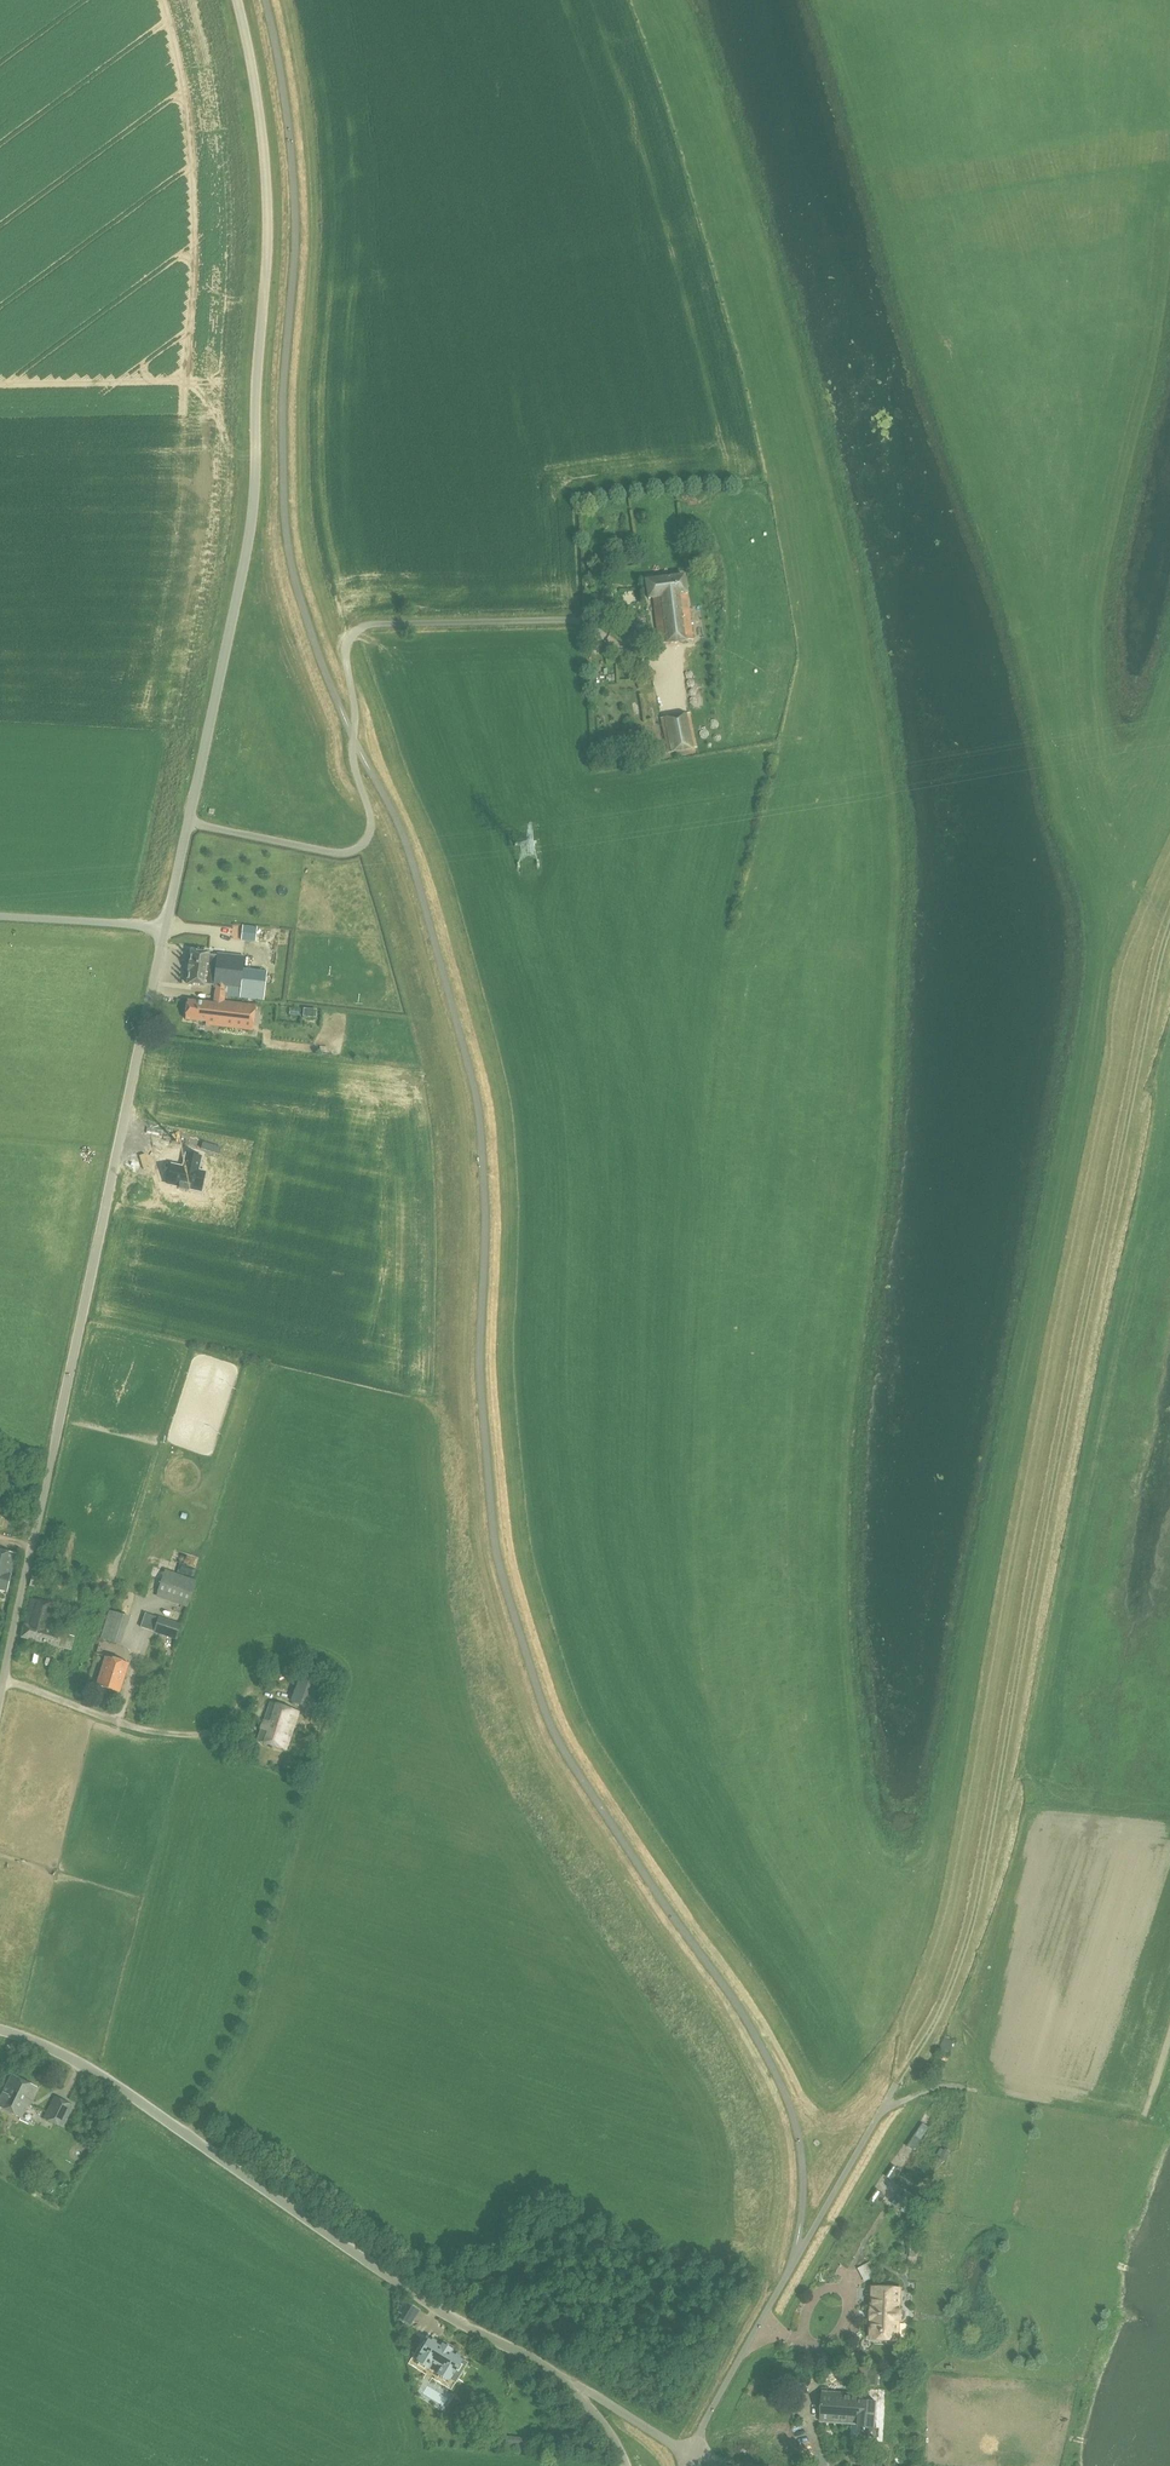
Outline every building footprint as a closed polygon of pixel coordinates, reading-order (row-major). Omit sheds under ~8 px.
[(653,598),(659,644),(693,640),(684,575),(646,581),(648,598),(653,598)] [(661,718),(661,721),(668,753),(697,747),(690,713),(661,718)] [(213,985),(217,955),(200,954),(200,952),(183,950),(182,963),(181,963),(180,970),(181,970),(179,983),(205,986),(205,985),(213,985)] [(217,955),(213,985),(213,987),(216,988),(214,1004),(188,1001),(185,1019),(206,1021),(206,1024),(252,1030),(256,1005),(224,1002),(226,988),(241,990),(243,970),(244,961),(245,957),(217,953),(217,955)] [(204,1173),(197,1171),(200,1158),(185,1155),(182,1168),(171,1166),(167,1186),(178,1188),(177,1190),(188,1192),(188,1190),(199,1193),(204,1173)] [(7,1592),(15,1554),(0,1551),(0,1591),(7,1592)] [(159,1589),(185,1599),(189,1588),(162,1579),(159,1589)] [(47,1645),(51,1631),(57,1607),(31,1600),(21,1638),(47,1645)] [(101,1639),(119,1644),(128,1617),(109,1611),(101,1639)] [(69,1625),(78,1627),(80,1615),(71,1613),(69,1625)] [(159,1618),(154,1632),(176,1639),(181,1625),(159,1618)] [(77,1629),(67,1626),(65,1632),(65,1635),(74,1637),(77,1629)] [(51,1631),(47,1645),(71,1651),(74,1637),(65,1635),(65,1632),(63,1631),(62,1634),(51,1631)] [(97,1685),(120,1692),(129,1664),(106,1657),(97,1685)] [(291,1702),(319,1711),(329,1683),(300,1673),(291,1702)] [(264,1722),(292,1731),(298,1713),(270,1703),(264,1722)] [(292,1731),(264,1722),(258,1740),(286,1750),(292,1731)] [(931,1987),(939,1983),(932,1965),(923,1969),(931,1987)] [(958,2027),(965,2030),(971,2015),(963,2012),(958,2027)] [(22,2118),(37,2088),(12,2075),(0,2098),(0,2107),(22,2118)] [(43,2118),(64,2128),(74,2106),(54,2096),(43,2118)] [(926,2137),(920,2132),(904,2155),(910,2159),(926,2137)] [(946,2148),(941,2159),(945,2161),(951,2151),(948,2150),(946,2148)] [(892,2204),(903,2212),(915,2196),(904,2188),(892,2204)] [(864,2271),(871,2283),(881,2277),(875,2265),(864,2271)] [(860,2345),(861,2347),(861,2349),(863,2350),(865,2350),(867,2350),(870,2349),(871,2347),(872,2346),(872,2345),(897,2346),(898,2324),(900,2324),(905,2320),(906,2314),(900,2309),(898,2309),(900,2287),(869,2285),(866,2338),(864,2338),(862,2340),(861,2342),(860,2344),(860,2345)] [(401,2313),(397,2318),(406,2324),(409,2318),(401,2313)] [(439,2374),(450,2381),(454,2374),(456,2374),(464,2359),(461,2357),(462,2355),(433,2340),(432,2342),(429,2340),(421,2356),(422,2356),(418,2364),(430,2370),(434,2362),(443,2367),(439,2374)] [(856,2377),(882,2379),(883,2370),(856,2368),(856,2377)] [(821,2421),(859,2423),(859,2426),(875,2427),(876,2401),(862,2400),(862,2394),(823,2391),(821,2421)]
